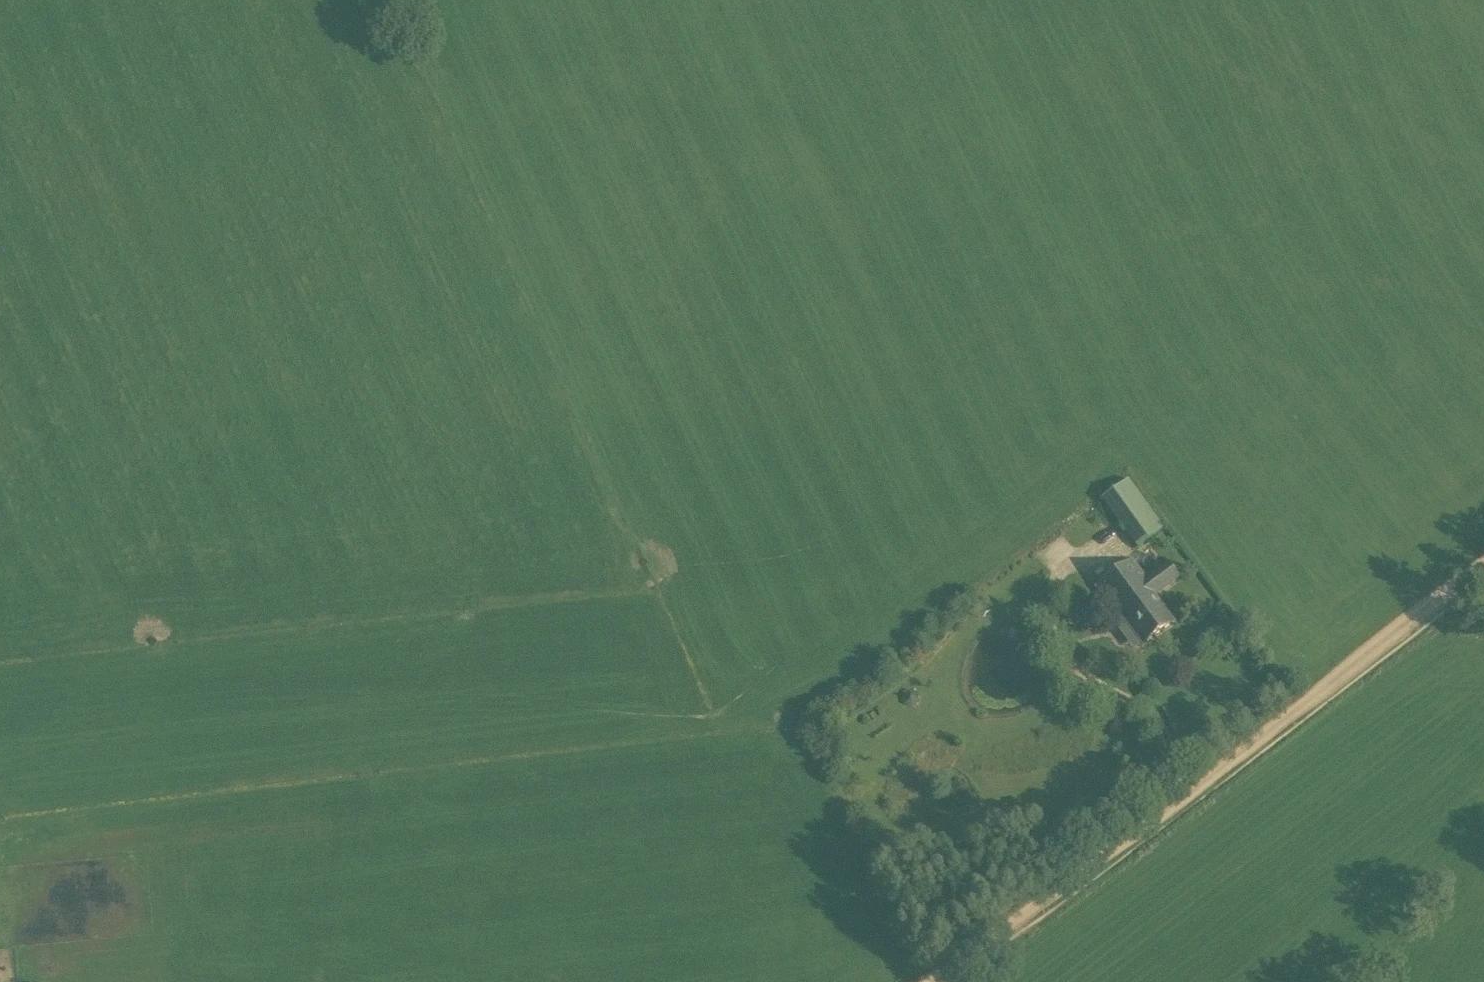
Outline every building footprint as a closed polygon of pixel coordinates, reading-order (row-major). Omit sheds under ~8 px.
[(1128,480),(1102,499),(1137,548),(1163,529),(1128,480)] [(1121,620),(1124,618),(1144,645),(1174,623),(1155,597),(1180,579),(1167,562),(1145,578),(1133,562),(1098,588),(1121,620)]
